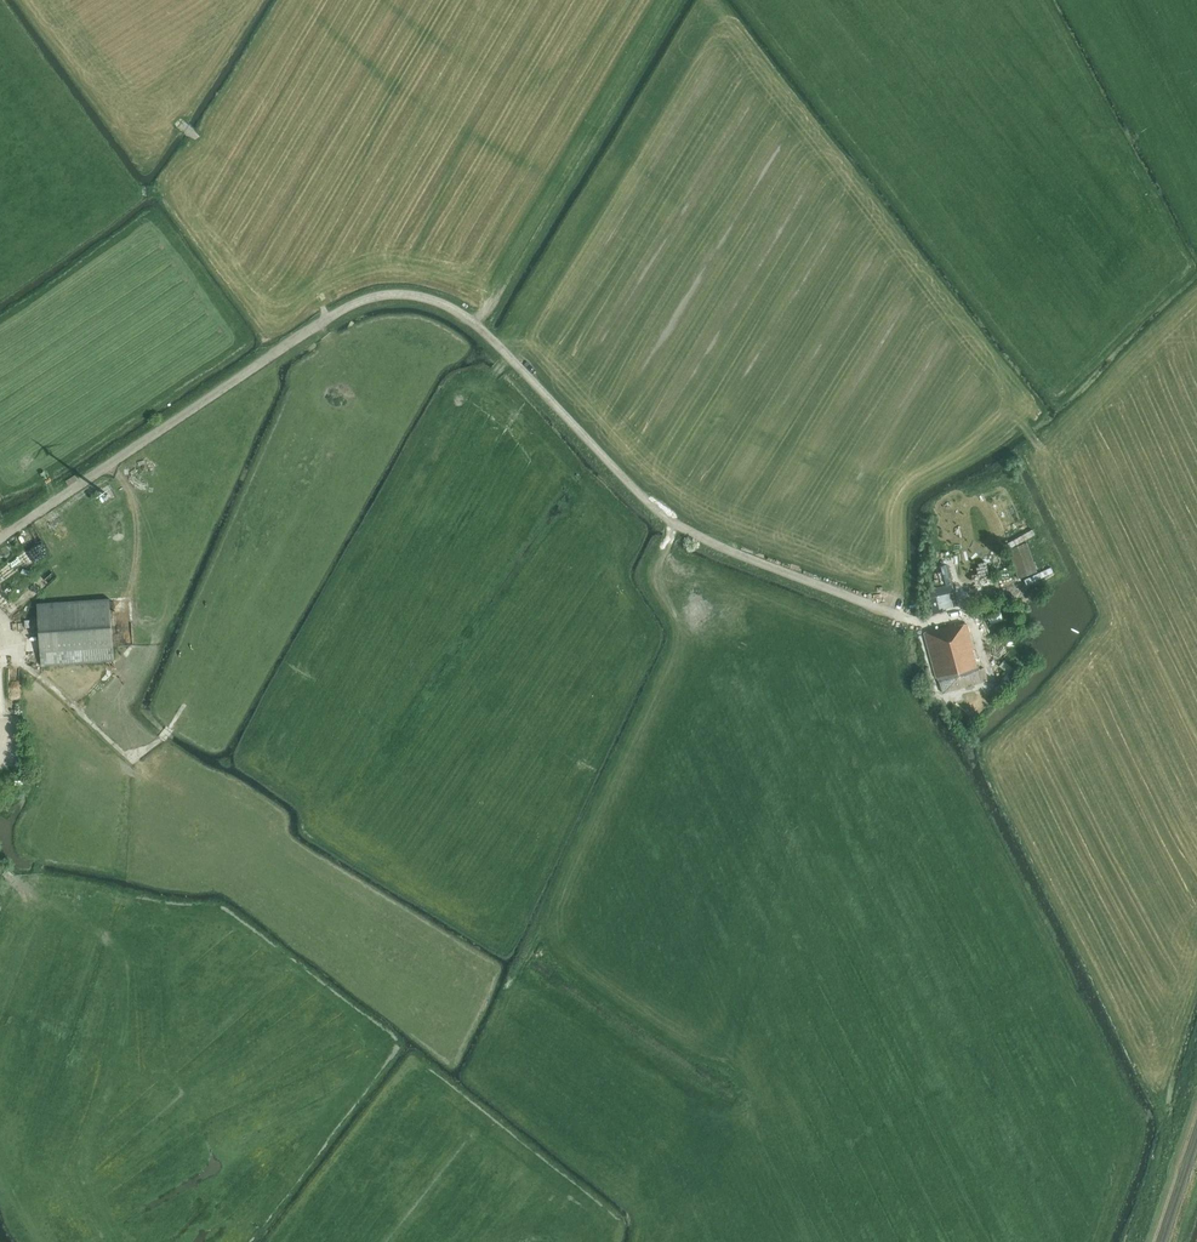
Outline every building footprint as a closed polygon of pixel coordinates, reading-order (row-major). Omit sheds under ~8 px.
[(1018,579),(1037,572),(1027,542),(1007,549),(1018,579)] [(954,592),(952,583),(928,589),(930,597),(936,596),(940,610),(943,609),(953,606),(950,592),(954,592)] [(41,652),(114,647),(109,598),(37,603),(41,652)] [(987,615),(998,612),(993,600),(983,603),(987,615)] [(1003,619),(1001,612),(989,616),(992,623),(1003,619)] [(955,627),(954,625),(924,633),(936,678),(938,678),(943,693),(987,681),(984,668),(979,670),(966,624),(955,627)] [(1020,673),(1012,667),(1007,673),(1001,680),(1001,681),(1009,687),(1020,673)]
